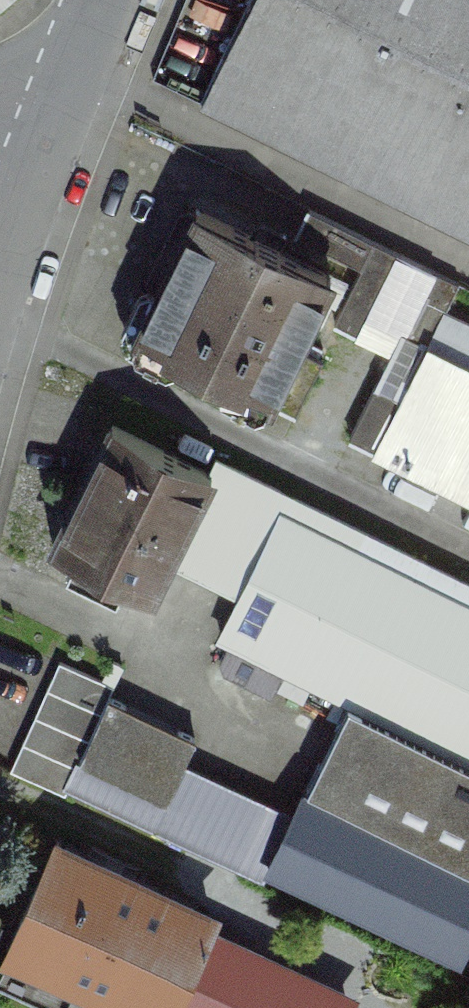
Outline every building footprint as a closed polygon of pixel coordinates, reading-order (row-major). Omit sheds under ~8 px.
[(468,235),(468,0),(250,0),(200,102),(468,235)] [(296,347),(331,276),(281,251),(282,249),(256,236),(255,239),(196,209),(134,334),(268,401),(296,347)] [(332,322),(361,336),(401,254),(310,210),(297,236),(359,267),(332,322)] [(426,350),(443,317),(460,283),(432,270),(399,336),(426,350)] [(468,495),(468,330),(443,317),(426,350),(403,397),(377,450),(468,495)] [(296,347),(268,401),(297,416),(325,361),(296,347)] [(349,437),(377,450),(403,397),(376,383),(349,437)] [(209,472),(113,424),(52,546),(152,596),(191,517),(212,474),(209,472)] [(191,517),(214,528),(194,569),(241,592),(220,636),(230,641),(220,660),(223,674),(271,697),(285,669),(351,703),(468,761),(468,584),(215,460),(209,472),(212,474),(191,517)] [(68,790),(263,880),(268,869),(293,817),(183,766),(195,739),(108,698),(114,686),(60,661),(10,768),(66,794),(68,790)] [(351,703),(293,817),(268,869),(459,963),(463,957),(468,944),(468,761),(351,703)] [(58,840),(8,950),(13,952),(0,980),(61,1007),(112,1007),(115,1002),(128,1007),(173,1007),(214,919),(59,848),(62,842),(58,840)]
